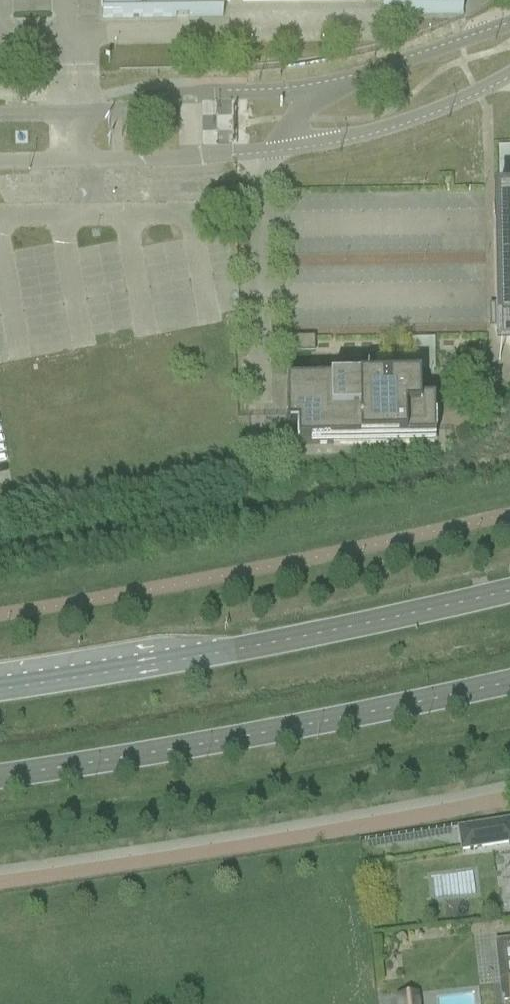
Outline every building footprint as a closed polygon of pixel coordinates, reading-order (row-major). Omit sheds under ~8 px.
[(101,19),(223,17),(222,3),(224,3),(223,0),(101,0),(101,19)] [(380,1),(381,1),(381,15),(463,14),(462,0),(380,0),(380,1)] [(0,122),(0,153),(47,152),(47,121),(0,122)] [(501,146),(502,178),(509,178),(509,146),(501,146)] [(500,205),(494,205),(495,305),(495,308),(493,309),(492,311),(491,313),(491,315),(492,317),(493,319),(495,320),(496,337),(509,337),(509,204),(500,205)] [(413,268),(422,269),(422,277),(434,277),(435,266),(450,266),(451,253),(413,252),(413,268)] [(289,338),(289,353),(314,353),(314,338),(289,338)] [(436,338),(415,339),(416,372),(438,371),(436,338)] [(419,383),(358,384),(286,385),(287,429),(297,429),(297,446),(434,443),(433,404),(419,404),(419,383)] [(509,843),(509,821),(458,829),(461,851),(509,843)] [(416,996),(398,998),(398,1003),(417,1003),(416,996)]
